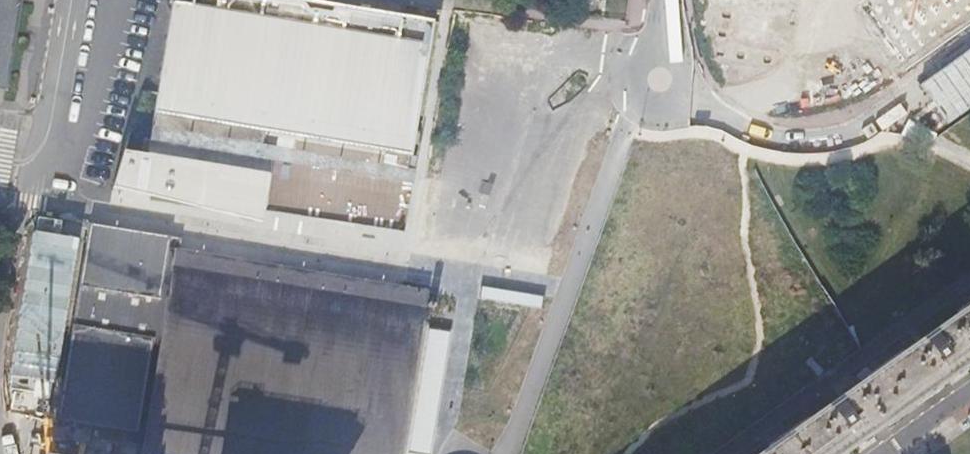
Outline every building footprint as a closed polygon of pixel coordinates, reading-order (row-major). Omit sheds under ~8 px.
[(1,4),(0,9),(0,89),(7,90),(24,0),(0,0),(0,4),(1,4)] [(301,0),(170,0),(170,2),(172,2),(153,140),(145,138),(143,154),(126,151),(114,187),(204,201),(202,208),(262,222),(264,209),(268,189),(299,193),(296,209),(355,218),(359,194),(356,194),(359,175),(362,155),(410,163),(433,20),(301,0)] [(940,0),(724,0),(936,28),(940,0)] [(744,43),(740,83),(836,93),(841,53),(744,43)] [(299,193),(268,189),(264,209),(405,232),(415,163),(410,163),(362,155),(359,175),(356,194),(359,194),(355,218),(296,209),(299,193)] [(423,289),(181,249),(169,247),(171,236),(91,223),(60,409),(142,422),(143,410),(154,412),(152,425),(151,434),(275,453),(396,453),(423,289)] [(183,237),(171,236),(169,247),(181,249),(183,237)] [(541,297),(483,287),(481,299),(539,308),(541,297)] [(869,435),(965,367),(969,363),(969,307),(933,334),(850,393),(826,409),(777,443),(762,453),(842,453),(869,435)] [(142,422),(60,409),(59,418),(82,422),(82,423),(151,434),(152,425),(141,423),(142,422)]
